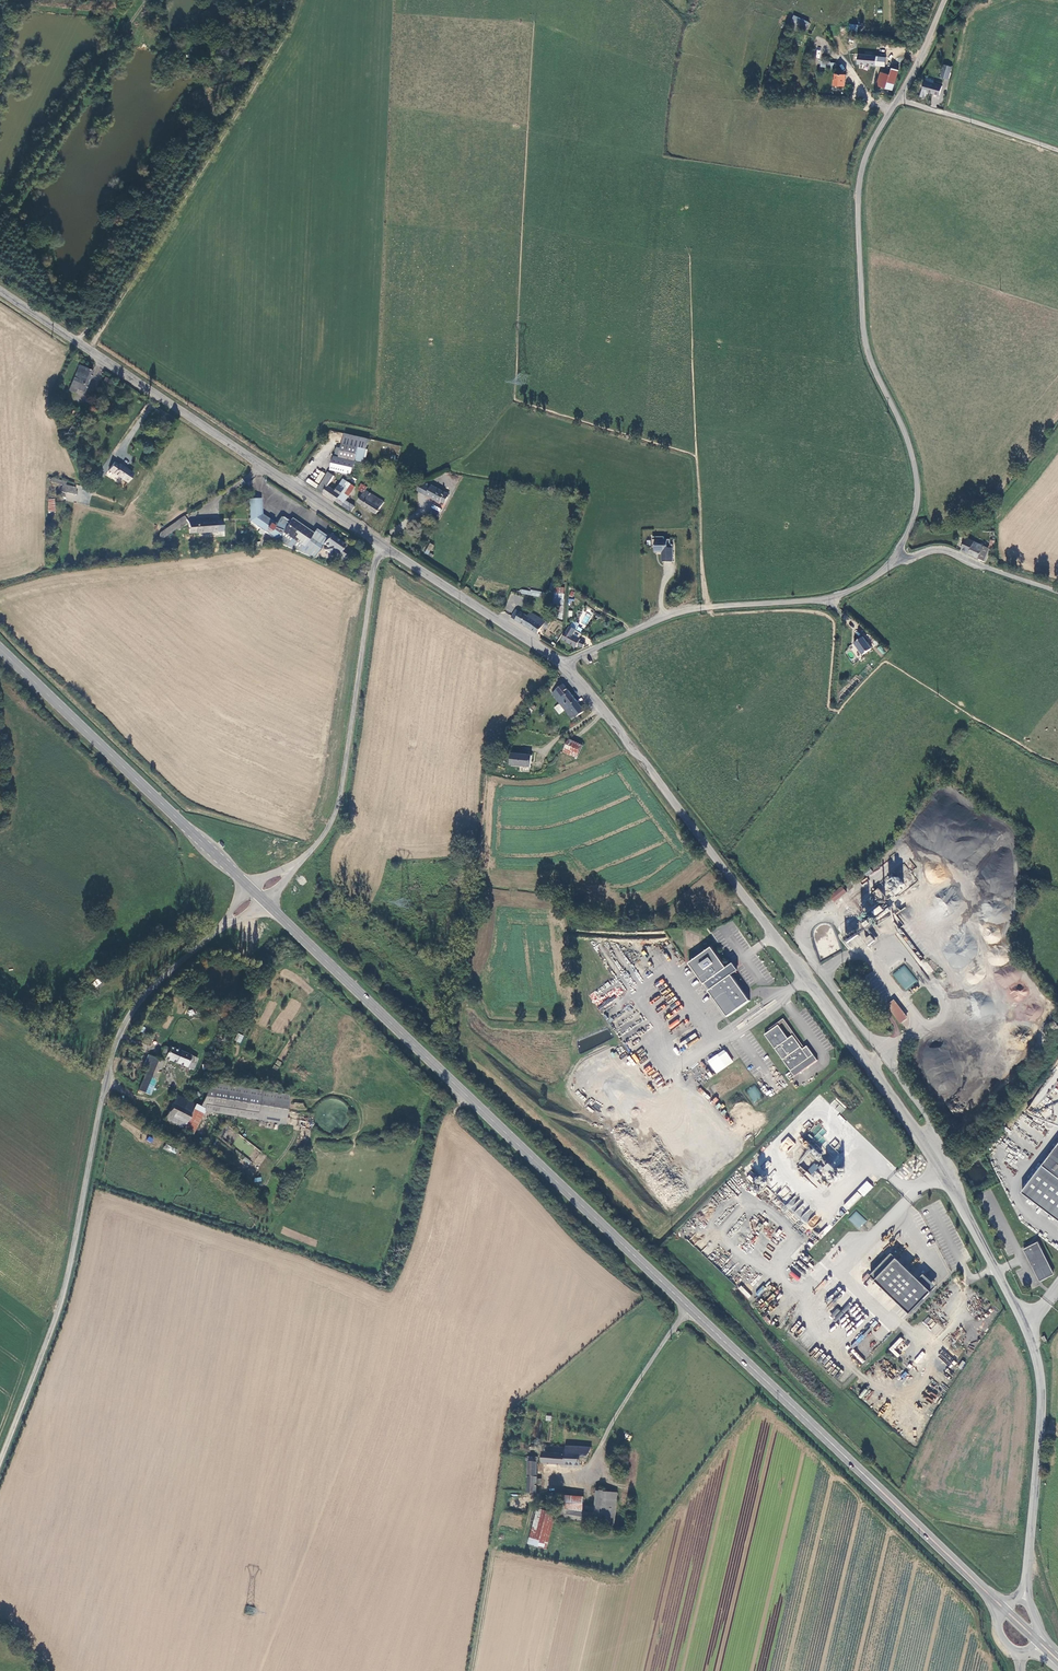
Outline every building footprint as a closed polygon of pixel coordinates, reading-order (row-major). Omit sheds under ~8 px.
[(809,22),(794,15),(790,23),(805,30),(809,22)] [(853,63),(876,65),(876,55),(869,55),(870,50),(854,49),(854,52),(853,63)] [(886,57),(876,55),(876,65),(885,66),(886,57)] [(821,60),(820,67),(834,69),(836,63),(821,60)] [(953,67),(945,65),(941,78),(949,80),(953,67)] [(885,66),(879,85),(892,89),(899,69),(885,66)] [(836,74),(835,86),(847,87),(848,75),(836,74)] [(821,81),(819,89),(827,91),(828,83),(821,81)] [(943,86),(926,81),(922,96),(926,98),(928,93),(939,96),(940,97),(943,86)] [(78,390),(83,392),(92,370),(78,365),(68,389),(77,393),(78,390)] [(344,434),(341,445),(357,448),(367,450),(369,439),(344,434)] [(339,457),(338,459),(354,462),(355,461),(357,448),(341,445),(341,448),(337,447),(335,456),(339,457)] [(367,450),(357,448),(355,461),(364,462),(367,450)] [(334,458),(332,470),(352,475),(356,463),(354,462),(338,459),(334,458)] [(110,470),(128,481),(134,473),(125,468),(126,467),(121,463),(120,465),(115,462),(110,470)] [(335,479),(336,477),(329,472),(318,488),(337,501),(340,497),(349,483),(343,479),(338,487),(330,481),(333,478),(335,479)] [(64,481),(61,480),(60,483),(58,491),(72,495),(74,487),(63,484),(64,481)] [(441,501),(444,503),(449,495),(432,485),(431,488),(421,482),(417,490),(427,495),(428,494),(436,498),(435,500),(440,503),(441,501)] [(340,497),(346,500),(355,486),(349,483),(340,497)] [(361,485),(359,489),(360,489),(364,492),(358,501),(376,513),(385,501),(367,489),(361,485)] [(355,506),(346,500),(340,497),(337,501),(352,510),(355,506)] [(283,529),(261,514),(260,499),(249,500),(250,524),(275,541),(283,529)] [(183,517),(174,523),(177,528),(178,529),(187,523),(183,517)] [(283,529),(275,541),(278,542),(313,556),(323,542),(326,537),(316,529),(313,533),(291,518),(283,529)] [(195,524),(188,525),(189,535),(197,534),(197,535),(216,532),(215,521),(195,524)] [(158,535),(162,539),(177,528),(174,523),(158,535)] [(326,544),(323,548),(329,552),(331,548),(338,553),(338,552),(341,548),(344,543),(329,532),(326,537),(323,542),(326,544)] [(663,562),(674,562),(673,544),(671,544),(670,539),(664,539),(664,537),(655,537),(655,539),(653,540),(653,547),(655,547),(656,551),(658,551),(658,552),(663,552),(663,562)] [(967,539),(962,551),(986,562),(989,554),(986,553),(987,548),(967,539)] [(429,555),(434,545),(429,543),(424,553),(429,555)] [(348,552),(341,548),(338,552),(345,557),(348,552)] [(447,557),(443,555),(438,562),(442,564),(447,557)] [(563,598),(564,587),(555,587),(554,595),(558,596),(557,598),(563,598)] [(521,588),(520,593),(539,597),(541,592),(521,588)] [(538,633),(546,621),(531,612),(528,617),(517,610),(513,617),(538,633)] [(577,630),(569,626),(562,640),(576,647),(577,645),(582,648),(585,642),(573,636),(577,630)] [(864,637),(854,643),(862,656),(872,651),(864,637)] [(880,646),(877,648),(882,655),(885,652),(880,646)] [(577,716),(585,710),(563,684),(552,693),(560,703),(554,707),(560,714),(565,710),(568,714),(572,711),(577,716)] [(573,720),(577,716),(572,711),(568,714),(573,720)] [(570,739),(564,752),(578,758),(584,746),(570,739)] [(511,753),(509,765),(530,768),(531,756),(511,753)] [(910,859),(871,890),(874,893),(880,889),(886,897),(889,897),(894,898),(897,895),(899,896),(919,882),(911,873),(917,868),(910,859)] [(873,871),(870,867),(864,871),(867,875),(873,871)] [(847,894),(843,888),(831,897),(835,902),(847,894)] [(880,889),(874,893),(875,894),(870,898),(876,904),(880,900),(881,901),(886,897),(880,889)] [(884,912),(886,915),(892,910),(896,907),(894,905),(890,908),(890,907),(884,912)] [(884,912),(875,918),(877,922),(886,915),(884,912)] [(875,922),(873,919),(857,932),(856,930),(846,939),(850,944),(860,936),(859,935),(875,922)] [(936,971),(901,928),(899,929),(934,973),(936,971)] [(877,940),(874,936),(867,941),(870,945),(877,940)] [(711,990),(709,991),(728,1017),(750,1001),(732,976),(726,966),(712,947),(689,963),(704,984),(706,983),(711,990)] [(734,974),(727,965),(726,966),(732,976),(734,974)] [(904,965),(892,975),(906,990),(917,980),(904,965)] [(96,987),(101,982),(97,978),(92,983),(96,987)] [(911,1020),(896,1001),(890,1007),(904,1024),(911,1020)] [(769,1029),(771,1031),(779,1025),(783,1022),(793,1035),(803,1049),(805,1048),(784,1019),(769,1029)] [(791,1071),(814,1055),(807,1046),(805,1048),(803,1049),(793,1035),(788,1038),(779,1025),(771,1031),(765,1035),(791,1071)] [(234,1040),(240,1043),(244,1036),(238,1033),(234,1040)] [(685,1048),(699,1040),(695,1033),(681,1041),(685,1048)] [(164,1056),(163,1058),(193,1070),(198,1059),(168,1046),(167,1048),(163,1046),(160,1054),(164,1056)] [(724,1049),(707,1061),(716,1074),(733,1062),(724,1049)] [(137,1090),(148,1094),(149,1095),(164,1062),(147,1054),(143,1064),(146,1066),(137,1090)] [(818,1060),(814,1055),(791,1071),(795,1077),(818,1060)] [(644,1069),(652,1080),(658,1075),(650,1064),(644,1069)] [(753,1102),(763,1097),(756,1085),(746,1090),(753,1102)] [(200,1104),(204,1107),(206,1103),(225,1106),(231,1091),(209,1087),(200,1104)] [(699,1088),(697,1091),(708,1099),(710,1097),(699,1088)] [(163,1118),(181,1127),(194,1102),(172,1090),(170,1094),(174,1097),(163,1118)] [(225,1106),(258,1113),(262,1097),(231,1091),(225,1106)] [(200,1104),(194,1102),(181,1127),(191,1132),(204,1107),(200,1104)] [(156,1114),(140,1103),(134,1111),(149,1123),(156,1114)] [(807,1131),(813,1126),(808,1121),(803,1126),(807,1131)] [(801,1158),(798,1170),(802,1173),(805,1174),(809,1178),(817,1168),(820,1170),(832,1174),(833,1168),(826,1163),(828,1160),(830,1154),(832,1155),(835,1156),(836,1150),(839,1147),(840,1144),(834,1139),(825,1149),(825,1150),(821,1148),(824,1139),(822,1137),(827,1131),(822,1128),(814,1138),(809,1133),(804,1139),(800,1137),(799,1142),(808,1150),(801,1158)] [(787,1136),(778,1147),(786,1153),(795,1143),(787,1136)] [(163,1149),(175,1154),(177,1149),(165,1144),(163,1149)] [(1046,1167),(1057,1176),(1057,1150),(1046,1167)] [(1046,1167),(1025,1194),(1057,1219),(1057,1176),(1046,1167)] [(848,1211),(873,1186),(867,1181),(842,1205),(848,1211)] [(809,1217),(810,1214),(806,1213),(809,1207),(801,1204),(798,1213),(809,1217)] [(858,1229),(867,1221),(856,1211),(848,1219),(858,1229)] [(812,1227),(820,1219),(815,1215),(807,1222),(812,1227)] [(1046,1252),(1041,1243),(1026,1250),(1031,1260),(1032,1259),(1043,1282),(1056,1275),(1045,1253),(1046,1252)] [(1032,1259),(1031,1260),(1042,1283),(1057,1276),(1046,1252),(1045,1253),(1056,1275),(1043,1282),(1032,1259)] [(932,1291),(920,1279),(892,1253),(871,1275),(911,1314),(932,1291)] [(791,1271),(789,1274),(797,1281),(799,1278),(791,1271)] [(924,1274),(920,1279),(932,1291),(937,1286),(924,1274)] [(741,1285),(738,1288),(747,1299),(751,1296),(741,1285)] [(756,1294),(759,1296),(766,1287),(762,1285),(756,1294)] [(837,1308),(830,1316),(836,1321),(843,1313),(837,1308)] [(923,1322),(930,1329),(936,1324),(929,1316),(923,1322)] [(900,1337),(889,1349),(896,1357),(908,1345),(900,1337)] [(810,1354),(816,1359),(821,1352),(815,1347),(810,1354)] [(917,1362),(925,1354),(922,1351),(914,1360),(917,1362)] [(568,1448),(549,1446),(548,1445),(548,1452),(545,1452),(544,1462),(583,1464),(583,1460),(587,1460),(593,1447),(568,1446),(568,1448)] [(529,1493),(538,1493),(538,1484),(542,1484),(542,1478),(537,1478),(538,1457),(529,1457),(529,1493)] [(606,1522),(609,1489),(598,1488),(596,1511),(562,1508),(561,1514),(561,1515),(561,1517),(593,1521),(606,1522)] [(565,1494),(565,1507),(585,1508),(585,1495),(565,1494)] [(556,1512),(538,1507),(528,1543),(545,1549),(556,1512)]
